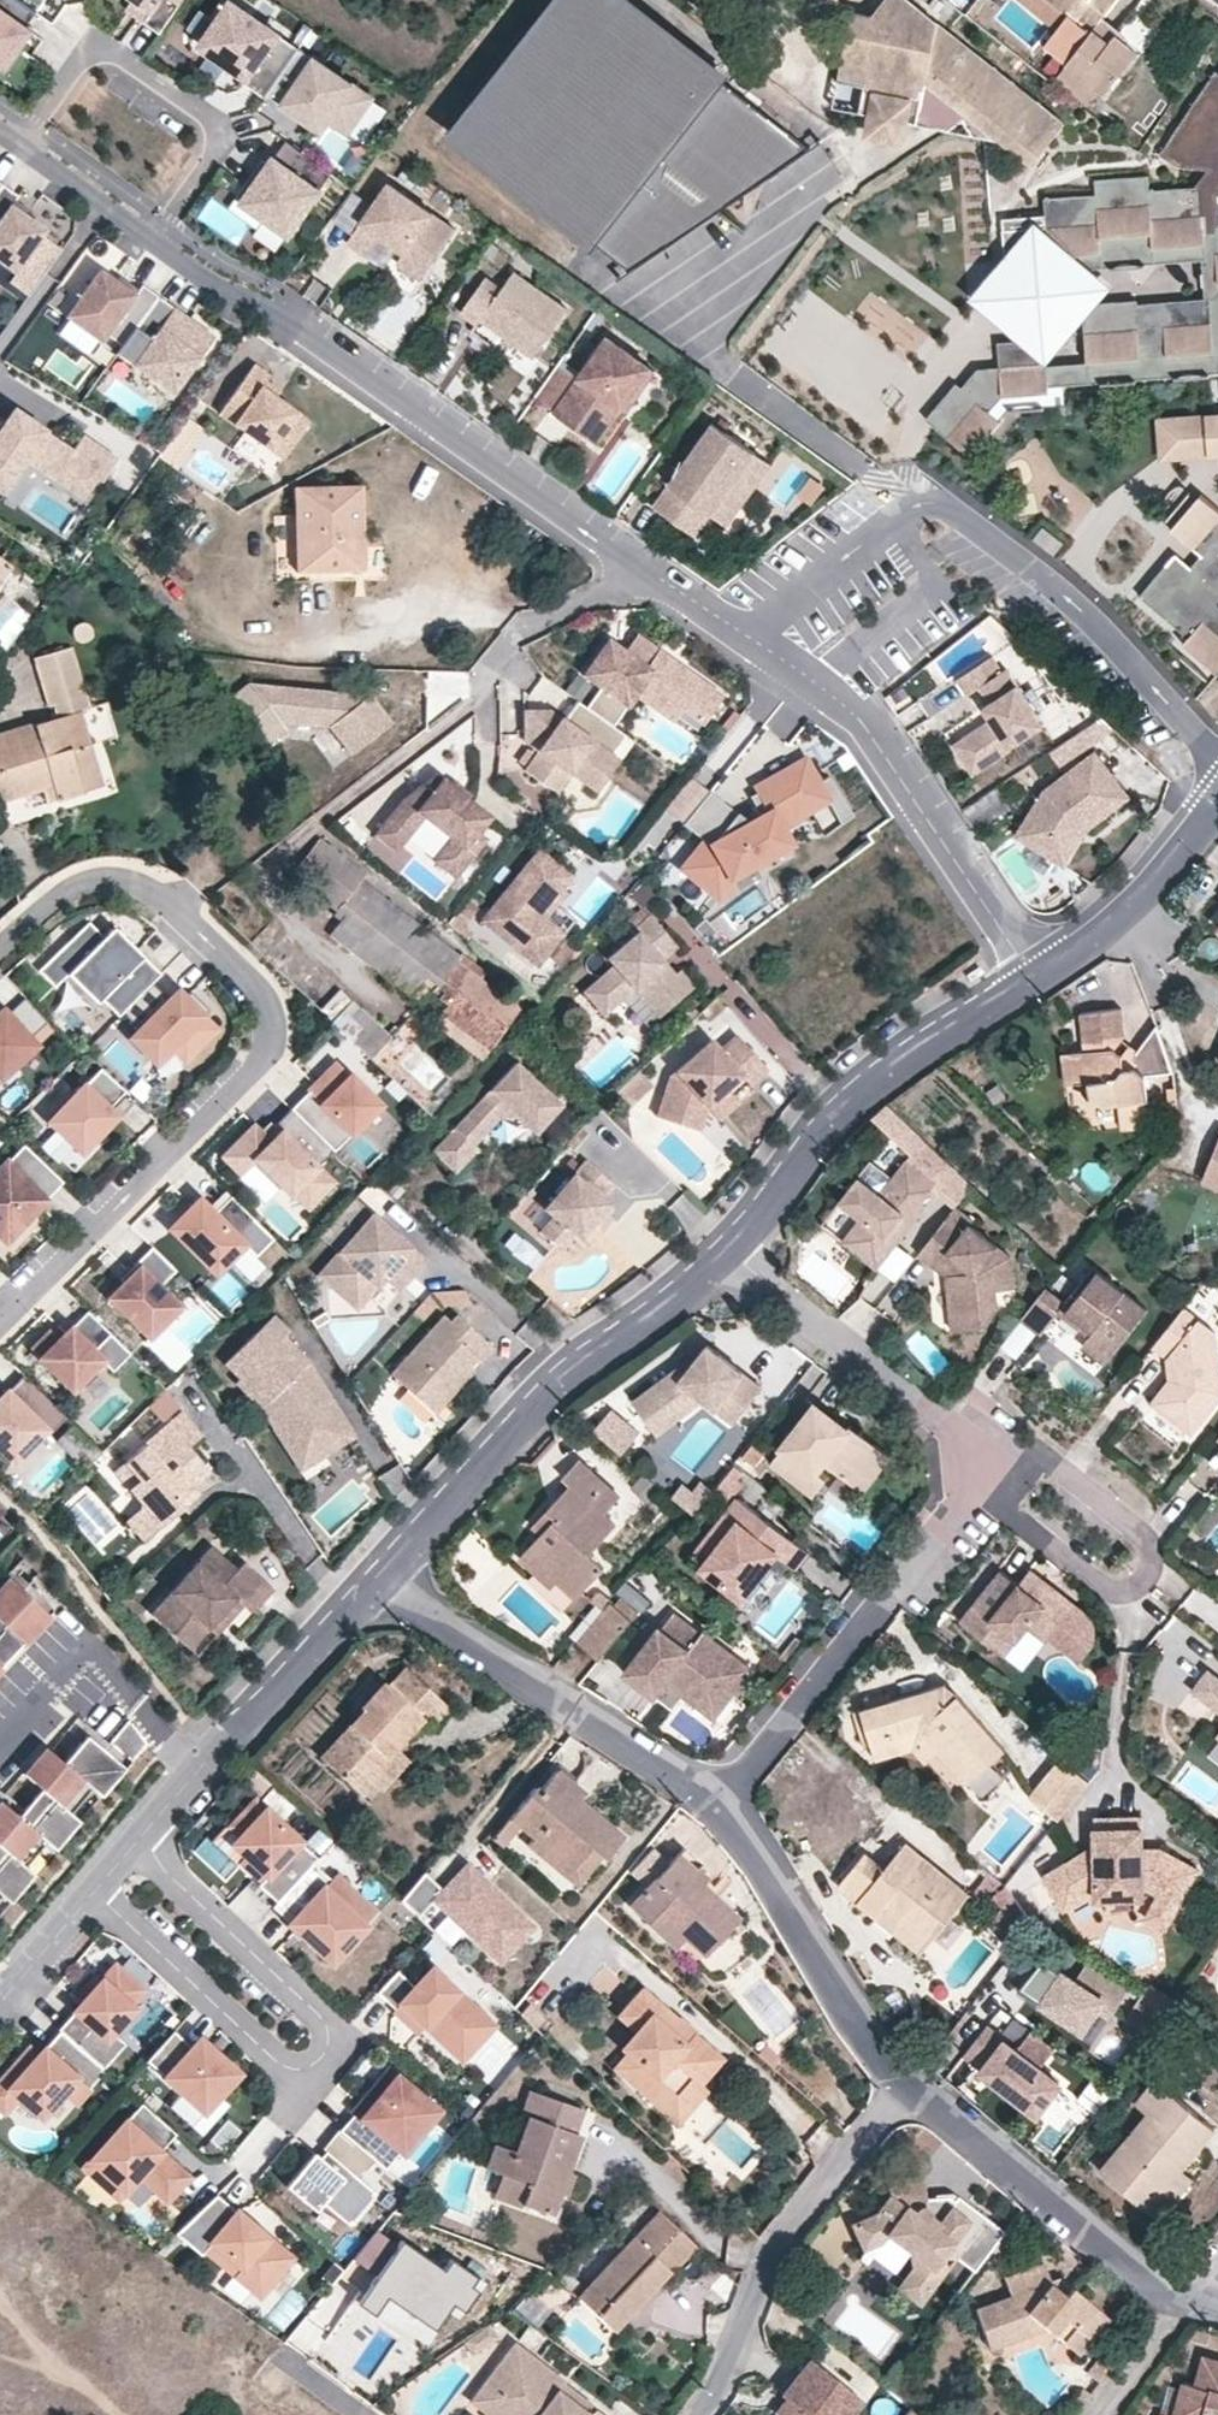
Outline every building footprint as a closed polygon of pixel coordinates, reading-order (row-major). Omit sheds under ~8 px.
[(37,12),(20,0),(0,0),(0,60),(7,65),(31,30),(26,27),(37,12)] [(183,0),(132,0),(129,3),(147,15),(144,21),(161,32),(183,0)] [(299,46),(232,0),(231,0),(201,44),(233,66),(248,76),(244,82),(265,96),(299,46)] [(718,68),(629,0),(563,0),(562,2),(462,130),(586,229),(590,232),(586,235),(633,272),(667,249),(672,240),(676,237),(677,232),(676,226),(672,221),(707,198),(729,207),(812,149),(745,97),(715,73),(718,68)] [(951,102),(975,136),(986,138),(996,140),(999,141),(1032,165),(1044,151),(1066,122),(979,55),(909,0),(882,0),(871,14),(847,11),(841,49),(869,54),(860,106),(871,109),(870,115),(905,122),(906,116),(920,119),(933,116),(951,102)] [(1064,14),(1042,43),(1066,62),(1100,18),(1114,0),(1046,0),(1064,14)] [(147,15),(129,3),(126,8),(144,21),(147,15)] [(1121,33),(1100,18),(1066,62),(1103,90),(1106,92),(1136,53),(1117,39),(1121,33)] [(372,96),(299,46),(265,96),(282,107),(285,103),(322,128),(329,118),(348,132),(372,96)] [(841,49),(839,58),(830,107),(859,113),(860,106),(869,54),(841,49)] [(1091,104),(1103,90),(1066,62),(1055,77),(1091,104)] [(248,76),(233,66),(229,71),(244,82),(248,76)] [(1170,146),(1177,153),(1187,158),(1193,159),(1213,159),(1217,159),(1217,160),(1217,74),(1170,146)] [(927,120),(922,125),(948,131),(975,136),(951,102),(933,116),(927,120)] [(322,128),(285,103),(282,107),(319,132),(322,128)] [(870,115),(871,109),(860,106),(859,113),(870,115)] [(870,115),(866,133),(901,140),(905,122),(870,115)] [(933,116),(920,119),(906,116),(905,122),(922,125),(927,120),(933,116)] [(291,236),(335,176),(289,143),(273,165),(265,176),(258,171),(238,199),(264,218),(291,236)] [(265,176),(273,165),(266,160),(258,171),(265,176)] [(1111,249),(1111,237),(1153,234),(1154,245),(1201,242),(1200,231),(1195,184),(1150,186),(1149,171),(1095,175),(1095,192),(1044,195),(1045,223),(1031,224),(1006,226),(1003,226),(1005,256),(1064,252),(1076,251),(1111,249)] [(24,215),(11,205),(14,201),(17,196),(2,184),(0,186),(0,263),(14,273),(45,230),(24,215)] [(458,231),(393,185),(351,244),(368,256),(382,236),(407,255),(400,264),(423,281),(458,231)] [(729,207),(707,198),(672,221),(676,226),(677,232),(676,237),(672,240),(667,249),(721,212),(729,207)] [(28,210),(14,201),(11,205),(24,215),(28,210)] [(291,236),(264,218),(252,237),(277,255),(291,236)] [(1153,234),(1111,237),(1111,249),(1076,251),(1064,252),(1065,266),(1092,264),(1153,260),(1204,256),(1207,295),(1217,294),(1217,229),(1200,231),(1201,242),(1154,245),(1153,234)] [(121,345),(157,295),(141,283),(137,289),(134,294),(115,280),(99,269),(65,316),(101,343),(106,335),(121,345)] [(572,310),(517,273),(505,290),(489,278),(464,314),(481,325),(485,321),(537,358),(572,310)] [(137,289),(118,275),(115,280),(134,294),(137,289)] [(1207,295),(1193,296),(1137,301),(1136,296),(1103,299),(1090,300),(1090,314),(1093,359),(1142,355),(1141,349),(1169,348),(1169,353),(1217,350),(1217,294),(1207,295)] [(175,396),(216,338),(157,295),(121,345),(115,353),(175,396)] [(1000,365),(979,367),(963,386),(958,382),(929,416),(940,426),(975,456),(1005,420),(1003,418),(1002,418),(991,410),(1004,391),(1049,390),(1050,384),(1049,362),(1047,337),(1021,338),(999,339),(1000,365)] [(561,413),(567,404),(611,434),(628,410),(635,400),(639,403),(661,374),(613,340),(583,382),(564,368),(542,399),(561,413)] [(1141,349),(1142,355),(1093,359),(1049,362),(1050,384),(1067,383),(1066,382),(1163,375),(1217,371),(1217,350),(1169,353),(1169,348),(1141,349)] [(312,422),(279,398),(265,388),(269,382),(274,376),(257,364),(222,413),(274,451),(287,432),(299,441),(312,422)] [(283,392),(269,382),(265,388),(279,398),(283,392)] [(1003,418),(1013,407),(1029,407),(1068,404),(1067,383),(1050,384),(1049,390),(1004,391),(991,410),(1002,418),(1003,418)] [(639,403),(635,400),(628,410),(631,414),(639,403)] [(3,493),(24,461),(86,503),(118,456),(80,431),(72,443),(13,403),(4,417),(0,414),(0,491),(3,493)] [(611,434),(567,404),(561,413),(559,415),(602,446),(611,434)] [(1159,420),(1163,460),(1217,455),(1217,415),(1159,420)] [(758,455),(715,425),(677,479),(736,520),(746,505),(730,494),(758,455)] [(286,459),(299,441),(287,432),(274,451),(286,459)] [(146,476),(163,454),(139,437),(123,460),(146,476)] [(774,465),(758,455),(730,494),(746,505),(774,465)] [(736,520),(677,479),(657,507),(678,523),(679,523),(693,502),(714,516),(730,528),(736,520)] [(347,490),(296,490),(296,574),(364,575),(363,501),(362,489),(347,490)] [(1202,493),(1172,530),(1201,555),(1192,565),(1176,552),(1140,595),(1145,599),(1190,637),(1184,644),(1217,672),(1217,507),(1202,493)] [(714,516),(693,502),(679,523),(699,537),(714,516)] [(12,567),(0,558),(0,585),(12,567)] [(647,667),(659,650),(640,636),(627,654),(647,667)] [(724,695),(659,650),(647,667),(627,654),(609,641),(584,676),(601,689),(628,707),(636,696),(657,710),(666,698),(683,710),(703,724),(724,695)] [(1046,722),(1009,666),(1006,668),(996,654),(962,675),(972,691),(983,683),(994,699),(987,705),(995,717),(966,736),(986,765),(1015,746),(1013,744),(1046,722)] [(1024,685),(1034,705),(1051,696),(1040,676),(1024,685)] [(397,719),(374,690),(361,700),(352,689),(249,678),(230,695),(270,740),(290,727),(285,720),(333,723),(355,752),(397,719)] [(361,700),(374,690),(352,689),(361,700)] [(628,707),(601,689),(587,708),(613,726),(628,707)] [(683,710),(666,698),(657,710),(674,722),(683,710)] [(587,708),(577,701),(562,722),(609,755),(624,734),(613,726),(587,708)] [(43,785),(54,782),(59,797),(87,789),(74,748),(91,741),(82,709),(0,734),(0,799),(43,785)] [(562,722),(557,718),(549,712),(526,711),(524,741),(539,751),(525,772),(539,781),(553,761),(568,771),(597,792),(603,784),(619,762),(609,755),(562,722)] [(1116,729),(1102,717),(1093,723),(1107,735),(1116,729)] [(1107,735),(1093,723),(1079,732),(1090,747),(1107,735)] [(986,765),(966,736),(956,742),(976,772),(986,765)] [(91,741),(74,748),(87,789),(105,783),(91,741)] [(1132,796),(1096,751),(1039,796),(1015,836),(1051,859),(1070,828),(1082,836),(1132,796)] [(779,823),(808,805),(804,799),(821,789),(824,794),(841,819),(854,810),(828,771),(818,778),(803,755),(754,788),(757,792),(750,796),(757,805),(753,808),(755,810),(758,815),(748,821),(745,818),(744,817),(711,790),(685,823),(706,840),(683,868),(721,898),(735,880),(730,873),(752,859),(755,863),(790,840),(779,823)] [(568,771),(553,761),(539,781),(554,791),(568,771)] [(441,773),(401,804),(386,822),(407,838),(427,813),(455,836),(438,858),(460,875),(490,836),(482,830),(494,814),(472,797),(456,784),(441,773)] [(685,823),(711,790),(692,775),(666,807),(685,823)] [(460,779),(456,784),(472,797),(476,792),(460,779)] [(48,801),(59,797),(54,782),(43,785),(48,801)] [(808,805),(824,794),(821,789),(804,799),(808,805)] [(2,801),(5,816),(44,806),(40,791),(2,801)] [(748,821),(758,815),(755,810),(744,817),(745,818),(748,821)] [(407,838),(386,822),(379,831),(400,848),(407,838)] [(1082,836),(1070,828),(1051,859),(1064,867),(1082,836)] [(463,954),(421,921),(364,877),(369,871),(322,836),(292,876),(337,910),(333,914),(342,920),(331,934),(412,995),(427,978),(438,987),(457,962),(463,954)] [(571,877),(539,850),(481,921),(537,966),(563,934),(539,915),(571,877)] [(740,888),(762,874),(755,863),(752,859),(730,873),(735,880),(740,888)] [(677,941),(649,908),(633,922),(636,926),(605,952),(612,959),(581,986),(602,1010),(633,983),(657,1011),(693,980),(679,963),(674,967),(672,965),(665,971),(657,962),(664,956),(662,953),(677,941)] [(695,926),(707,941),(718,932),(705,917),(695,926)] [(154,982),(164,973),(116,926),(107,936),(91,921),(41,971),(58,988),(71,975),(100,1004),(105,1000),(121,1016),(125,1012),(154,982)] [(521,1007),(483,981),(493,970),(468,948),(463,954),(457,962),(438,987),(444,991),(440,997),(448,1003),(443,1011),(491,1048),(511,1021),(521,1007)] [(672,965),(664,956),(657,962),(665,971),(672,965)] [(219,1030),(206,1016),(213,1010),(193,990),(187,997),(181,991),(172,1000),(154,982),(125,1012),(143,1030),(134,1039),(155,1060),(172,1043),(188,1060),(219,1030)] [(392,1035),(341,987),(322,1007),(375,1059),(391,1043),(388,1040),(392,1035)] [(49,1021),(27,998),(3,1019),(0,1016),(0,1077),(1,1078),(37,1045),(30,1038),(49,1021)] [(1154,1014),(1136,1042),(1119,1050),(1112,1044),(1121,1030),(1116,1000),(1075,1007),(1080,1043),(1070,1045),(1075,1079),(1087,1077),(1088,1091),(1100,1099),(1145,1091),(1143,1069),(1171,1064),(1154,1014)] [(483,1060),(491,1048),(443,1011),(435,1022),(483,1060)] [(766,1064),(736,1030),(719,1044),(710,1034),(667,1070),(654,1110),(696,1124),(704,1101),(705,1100),(725,1083),(739,1070),(747,1080),(766,1064)] [(1070,1045),(1059,1047),(1064,1080),(1075,1079),(1070,1045)] [(172,1050),(156,1063),(167,1077),(183,1064),(172,1050)] [(557,1099),(512,1058),(429,1149),(451,1170),(469,1149),(469,1141),(495,1113),(513,1113),(523,1123),(534,1111),(541,1117),(557,1099)] [(383,1105),(339,1062),(317,1085),(320,1088),(315,1094),(311,1090),(294,1108),(337,1151),(383,1105)] [(128,1091),(104,1068),(52,1122),(84,1153),(119,1116),(111,1108),(128,1091)] [(1175,1098),(1172,1079),(1164,1081),(1166,1099),(1175,1098)] [(737,1096),(725,1083),(705,1100),(704,1101),(716,1115),(716,1114),(737,1096)] [(315,1094),(320,1088),(317,1085),(311,1090),(315,1094)] [(1148,1120),(1145,1091),(1100,1099),(1103,1124),(1148,1120)] [(938,1190),(957,1205),(973,1183),(887,1103),(873,1116),(916,1156),(911,1163),(941,1186),(938,1190)] [(337,1151),(294,1108),(266,1136),(257,1127),(228,1155),(245,1173),(259,1159),(293,1193),(296,1189),(311,1205),(334,1182),(320,1167),(337,1151)] [(541,1117),(534,1111),(523,1123),(529,1129),(541,1117)] [(1201,1176),(1217,1183),(1217,1135),(1201,1176)] [(65,1182),(25,1144),(0,1170),(0,1234),(8,1242),(65,1182)] [(609,1179),(581,1155),(539,1203),(548,1211),(534,1226),(556,1245),(569,1229),(573,1233),(586,1218),(591,1222),(602,1209),(607,1203),(596,1194),(609,1179)] [(897,1181),(886,1195),(864,1179),(846,1202),(868,1219),(849,1242),(884,1269),(901,1246),(933,1206),(928,1202),(938,1190),(941,1186),(911,1163),(897,1181)] [(876,1165),(864,1179),(886,1195),(897,1181),(876,1165)] [(382,1185),(368,1173),(356,1186),(369,1198),(382,1185)] [(212,1209),(229,1192),(224,1186),(207,1203),(212,1209)] [(273,1235),(229,1192),(212,1209),(207,1203),(198,1195),(169,1224),(214,1269),(242,1241),(254,1253),(273,1235)] [(1012,1256),(971,1223),(975,1219),(957,1205),(920,1252),(945,1271),(950,1328),(981,1325),(997,1306),(996,1288),(1015,1287),(1012,1256)] [(332,1248),(314,1268),(354,1303),(381,1272),(396,1285),(423,1253),(369,1206),(332,1248)] [(591,1222),(595,1226),(607,1213),(602,1209),(591,1222)] [(184,1305),(164,1286),(180,1271),(155,1246),(138,1264),(143,1268),(129,1283),(114,1298),(153,1336),(184,1305)] [(901,1246),(884,1269),(898,1280),(916,1258),(901,1246)] [(1146,1305),(1091,1263),(1063,1300),(1044,1285),(1026,1308),(1020,1316),(1036,1327),(1041,1331),(1058,1309),(1089,1332),(1082,1342),(1105,1359),(1146,1305)] [(129,1283),(143,1268),(138,1264),(124,1278),(129,1283)] [(379,1314),(398,1291),(383,1279),(364,1302),(379,1314)] [(1215,1329),(1184,1304),(1175,1316),(1152,1346),(1166,1358),(1168,1379),(1152,1400),(1192,1431),(1217,1398),(1217,1350),(1215,1329)] [(134,1354),(91,1311),(63,1339),(54,1331),(35,1350),(76,1390),(104,1362),(115,1372),(134,1354)] [(492,1344),(456,1312),(450,1319),(444,1313),(391,1372),(407,1386),(415,1377),(442,1401),(472,1366),(463,1359),(470,1351),(479,1359),(492,1344)] [(304,1359),(279,1336),(285,1330),(269,1315),(223,1362),(238,1376),(233,1381),(254,1406),(270,1430),(281,1422),(307,1463),(351,1433),(304,1359)] [(1036,1327),(1020,1316),(1001,1341),(1016,1353),(1036,1327)] [(764,1384),(709,1342),(636,1398),(653,1422),(654,1422),(698,1389),(706,1396),(737,1419),(764,1384)] [(26,1376),(3,1399),(0,1396),(0,1446),(15,1462),(46,1430),(51,1435),(68,1417),(26,1376)] [(442,1401),(415,1377),(407,1386),(433,1410),(442,1401)] [(175,1401),(160,1385),(145,1400),(160,1415),(175,1401)] [(706,1396),(698,1389),(654,1422),(660,1431),(706,1396)] [(847,1426),(815,1402),(789,1436),(794,1440),(789,1446),(785,1442),(772,1459),(814,1491),(826,1475),(816,1467),(823,1457),(863,1488),(890,1453),(850,1422),(847,1426)] [(210,1470),(187,1445),(201,1433),(182,1410),(124,1461),(139,1478),(129,1487),(141,1500),(140,1507),(126,1519),(144,1539),(182,1505),(176,1498),(192,1485),(210,1470)] [(307,1463),(281,1422),(270,1430),(295,1470),(307,1463)] [(789,1436),(785,1442),(789,1446),(794,1440),(789,1436)] [(550,1509),(557,1515),(540,1534),(519,1558),(549,1585),(555,1579),(575,1597),(602,1566),(588,1553),(615,1522),(604,1512),(618,1494),(580,1457),(563,1477),(571,1483),(550,1509)] [(139,1478),(124,1461),(114,1469),(129,1487),(139,1478)] [(750,1473),(736,1462),(730,1470),(743,1481),(750,1473)] [(728,1500),(743,1481),(730,1470),(715,1489),(728,1500)] [(198,1491),(192,1485),(176,1498),(182,1505),(198,1491)] [(726,1511),(737,1520),(707,1558),(702,1564),(741,1594),(775,1550),(794,1565),(807,1549),(767,1517),(761,1524),(755,1520),(761,1513),(739,1495),(726,1511)] [(550,1509),(549,1508),(532,1526),(540,1534),(557,1515),(550,1509)] [(737,1520),(726,1511),(715,1525),(696,1549),(707,1558),(737,1520)] [(767,1517),(761,1513),(755,1520),(761,1524),(767,1517)] [(204,1628),(217,1613),(226,1620),(239,1605),(246,1611),(268,1587),(237,1558),(229,1567),(205,1546),(165,1591),(176,1601),(157,1622),(185,1649),(204,1628)] [(1047,1641),(1050,1637),(1059,1625),(1090,1650),(1093,1646),(1097,1637),(1097,1630),(1094,1622),(1087,1613),(1076,1604),(1031,1568),(1019,1583),(1002,1569),(960,1620),(1004,1655),(1028,1625),(1047,1641)] [(11,1579),(0,1590),(0,1621),(23,1643),(49,1615),(11,1579)] [(145,1611),(157,1622),(176,1601),(165,1591),(145,1611)] [(578,1642),(598,1658),(639,1609),(621,1595),(613,1605),(610,1603),(578,1642)] [(753,1666),(702,1626),(700,1629),(674,1609),(662,1625),(659,1623),(649,1637),(624,1668),(655,1692),(659,1686),(677,1700),(684,1691),(703,1705),(720,1685),(730,1694),(753,1666)] [(204,1628),(213,1634),(226,1620),(217,1613),(204,1628)] [(0,1621),(0,1667),(23,1643),(0,1621)] [(1090,1650),(1059,1625),(1050,1637),(1080,1661),(1090,1650)] [(380,1790),(408,1760),(396,1748),(422,1718),(432,1725),(447,1707),(403,1667),(387,1685),(382,1681),(359,1706),(361,1710),(319,1757),(358,1793),(369,1782),(380,1790)] [(1207,1669),(1191,1689),(1217,1710),(1217,1677),(1207,1669)] [(715,1715),(730,1694),(720,1685),(703,1705),(715,1715)] [(672,1706),(677,1700),(659,1686),(655,1692),(672,1706)] [(872,1742),(920,1729),(939,1750),(967,1782),(1005,1748),(957,1693),(950,1700),(938,1696),(935,1686),(861,1708),(872,1742)] [(128,1721),(102,1752),(123,1770),(147,1742),(128,1721)] [(939,1750),(920,1729),(872,1742),(877,1758),(912,1748),(925,1762),(939,1750)] [(85,1738),(62,1765),(91,1789),(100,1797),(123,1770),(102,1752),(85,1738)] [(46,1751),(24,1777),(40,1790),(70,1815),(91,1789),(62,1765),(46,1751)] [(532,1835),(527,1842),(577,1882),(600,1855),(603,1856),(620,1833),(578,1799),(583,1792),(556,1770),(541,1788),(536,1785),(511,1817),(520,1825),(532,1835)] [(70,1815),(40,1790),(17,1818),(46,1843),(55,1851),(79,1823),(70,1815)] [(258,1885),(277,1902),(314,1863),(318,1858),(256,1800),(231,1826),(241,1835),(253,1846),(246,1854),(240,1860),(257,1875),(261,1870),(267,1875),(262,1881),(258,1885)] [(17,1818),(1,1804),(0,1804),(0,1848),(24,1869),(46,1843),(17,1818)] [(1142,1847),(1143,1815),(1095,1815),(1095,1847),(1087,1847),(1046,1874),(1067,1907),(1087,1895),(1087,1886),(1095,1886),(1095,1896),(1096,1896),(1144,1897),(1144,1887),(1147,1887),(1159,1893),(1179,1904),(1199,1867),(1161,1847),(1142,1847)] [(504,1846),(520,1825),(511,1817),(494,1839),(504,1846)] [(253,1846),(241,1835),(234,1843),(246,1854),(253,1846)] [(876,1917),(884,1907),(930,1942),(969,1892),(906,1840),(884,1867),(865,1851),(838,1886),(876,1917)] [(0,1848),(0,1895),(10,1904),(33,1877),(24,1869),(0,1848)] [(693,1965),(737,1917),(701,1883),(705,1877),(678,1851),(663,1867),(642,1890),(628,1906),(693,1965)] [(663,1867),(647,1853),(626,1876),(642,1890),(663,1867)] [(378,1914),(335,1875),(331,1879),(314,1863),(277,1902),(273,1907),(332,1963),(378,1914)] [(534,1920),(465,1863),(443,1889),(423,1873),(399,1901),(418,1918),(434,1899),(504,1957),(534,1920)] [(1028,1917),(1007,1884),(999,1893),(1005,1899),(1028,1917)] [(1179,1904),(1159,1893),(1146,1917),(1166,1927),(1179,1904)] [(1028,1917),(1005,1899),(1003,1902),(1025,1919),(1033,1925),(1028,1917)] [(1025,1919),(1003,1902),(991,1916),(1022,1940),(1031,1929),(1033,1925),(1025,1919)] [(921,1953),(930,1942),(884,1907),(876,1917),(921,1953)] [(1130,1989),(1086,1959),(1072,1980),(1040,1958),(1020,1988),(1043,2002),(1042,2004),(1083,2032),(1097,2012),(1110,2021),(1130,1989)] [(69,2038),(103,2069),(126,2044),(113,2032),(134,2008),(130,2004),(143,1989),(116,1965),(100,1982),(94,1978),(77,1998),(82,2003),(59,2029),(60,2030),(69,2038)] [(496,2025),(433,1968),(416,1986),(398,1970),(378,1992),(396,2009),(402,2002),(427,2025),(464,2059),(496,2025)] [(639,1992),(618,2016),(634,2031),(619,2047),(626,2053),(614,2068),(650,2098),(659,2085),(675,2096),(690,2077),(697,2083),(717,2060),(639,1992)] [(1142,1996),(1126,2019),(1152,2037),(1169,2014),(1142,1996)] [(427,2025),(402,2002),(396,2009),(421,2032),(427,2025)] [(543,2018),(528,2004),(520,2013),(535,2027),(543,2018)] [(1091,2049),(1110,2021),(1097,2012),(1083,2032),(1042,2004),(1036,2013),(1091,2049)] [(1058,2085),(984,2026),(964,2052),(982,2068),(980,2070),(998,2084),(1000,2081),(1020,2097),(1018,2101),(1035,2114),(1058,2085)] [(105,2071),(103,2069),(69,2038),(60,2030),(39,2056),(34,2052),(28,2059),(24,2055),(0,2081),(0,2107),(4,2111),(18,2096),(42,2117),(62,2094),(75,2105),(105,2071)] [(208,2046),(201,2054),(196,2051),(174,2031),(147,2061),(204,2112),(239,2073),(208,2046)] [(201,2054),(208,2046),(204,2042),(196,2051),(201,2054)] [(28,2059),(34,2052),(29,2048),(24,2055),(28,2059)] [(427,2127),(408,2112),(421,2095),(390,2070),(355,2112),(357,2113),(341,2132),(377,2161),(387,2170),(403,2151),(405,2153),(427,2127)] [(1099,2169),(1150,2208),(1182,2168),(1216,2129),(1179,2098),(1152,2076),(1134,2100),(1147,2111),(1099,2169)] [(690,2077),(675,2096),(659,2085),(650,2098),(674,2118),(703,2086),(697,2083),(690,2077)] [(525,2114),(530,2116),(518,2150),(498,2144),(489,2169),(504,2175),(534,2185),(526,2206),(554,2216),(584,2136),(578,2134),(586,2109),(533,2091),(525,2114)] [(427,2127),(440,2111),(421,2095),(408,2112),(427,2127)] [(153,2146),(169,2127),(141,2103),(84,2167),(118,2198),(139,2175),(167,2200),(188,2177),(157,2150),(153,2146)] [(157,2150),(174,2131),(169,2127),(153,2146),(157,2150)] [(361,2180),(377,2161),(341,2132),(339,2130),(323,2149),(327,2151),(321,2159),(314,2166),(308,2161),(286,2187),(317,2212),(323,2204),(337,2215),(341,2211),(355,2222),(378,2194),(361,2180)] [(314,2166),(321,2159),(314,2153),(308,2161),(314,2166)] [(1194,2178),(1182,2168),(1150,2208),(1161,2217),(1194,2178)] [(526,2206),(534,2185),(504,2175),(498,2196),(526,2206)] [(984,2259),(1005,2231),(956,2196),(953,2202),(947,2197),(924,2199),(923,2180),(892,2183),(892,2201),(879,2219),(861,2227),(856,2227),(865,2254),(893,2243),(912,2257),(912,2272),(896,2291),(919,2308),(947,2273),(945,2261),(955,2258),(974,2273),(984,2259)] [(293,2256),(217,2195),(176,2234),(203,2255),(208,2249),(262,2294),(293,2256)] [(355,2222),(341,2211),(337,2215),(351,2227),(355,2222)] [(697,2247),(659,2211),(580,2296),(616,2329),(697,2247)] [(1013,2234),(1007,2228),(984,2259),(990,2265),(1013,2234)] [(380,2229),(356,2258),(376,2272),(369,2282),(436,2329),(454,2304),(465,2311),(486,2282),(452,2258),(445,2268),(403,2239),(400,2243),(380,2229)] [(1071,2287),(1065,2295),(1050,2283),(1044,2263),(1005,2277),(1011,2296),(975,2310),(990,2348),(1046,2328),(1066,2342),(1076,2328),(1090,2339),(1108,2318),(1071,2287)] [(1066,2342),(1080,2353),(1090,2339),(1076,2328),(1066,2342)] [(517,2414),(518,2414),(603,2414),(594,2409),(590,2414),(558,2391),(564,2381),(564,2380),(513,2342),(495,2369),(507,2378),(484,2410),(490,2414),(516,2414),(517,2414)] [(1087,2374),(1099,2383),(1116,2360),(1105,2351),(1087,2374)] [(1205,2357),(1198,2385),(1186,2382),(1177,2414),(1217,2414),(1217,2360),(1205,2357)] [(798,2407),(792,2414),(853,2414),(865,2399),(813,2358),(784,2397),(789,2401),(798,2407)] [(564,2381),(558,2391),(590,2414),(594,2409),(596,2404),(564,2381)] [(789,2401),(779,2414),(792,2414),(798,2407),(789,2401)]
